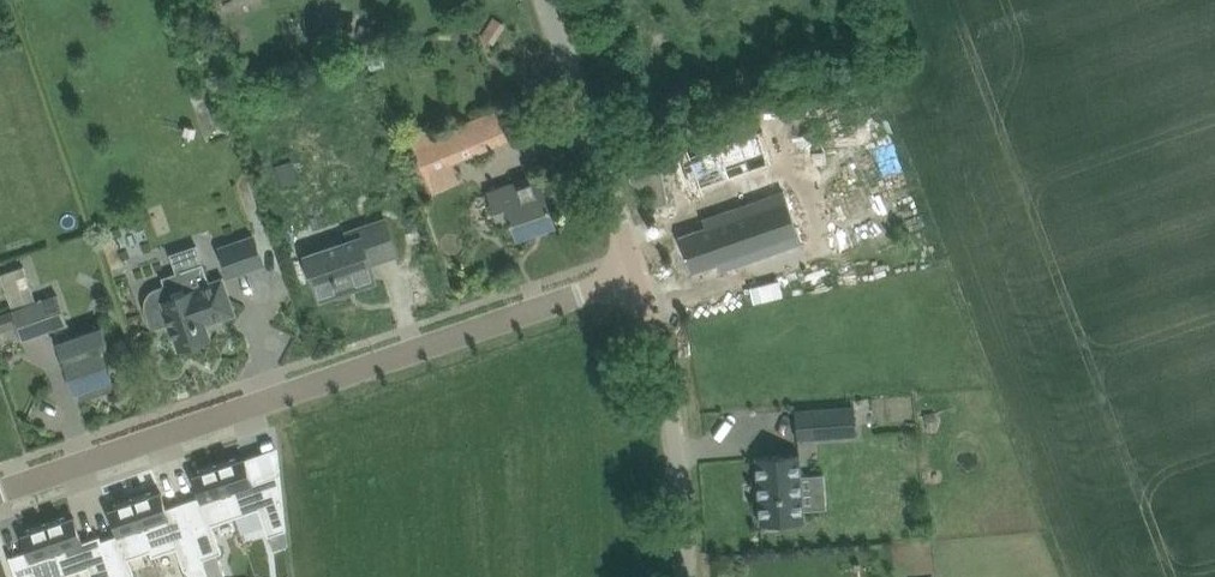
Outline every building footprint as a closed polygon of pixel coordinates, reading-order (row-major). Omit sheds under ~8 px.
[(437,140),(419,147),(429,171),(491,145),(479,116),(435,135),(437,140)] [(413,146),(409,136),(401,139),(405,149),(413,146)] [(276,166),(283,187),(300,181),(293,160),(276,166)] [(498,216),(509,212),(518,236),(555,223),(538,175),(490,193),(498,216)] [(783,193),(728,213),(706,220),(708,228),(682,237),(693,269),(719,260),(722,268),(745,260),(800,241),(783,193)] [(397,254),(386,220),(349,233),(352,241),(306,257),(320,299),(377,280),(371,263),(397,254)] [(264,265),(254,235),(220,247),(230,276),(264,265)] [(161,277),(164,285),(158,288),(153,290),(150,293),(147,297),(145,302),(145,307),(146,312),(152,329),(170,323),(179,349),(211,338),(206,324),(236,314),(223,277),(210,282),(204,262),(161,277)] [(22,340),(67,325),(57,294),(14,309),(13,309),(13,311),(0,315),(0,333),(18,327),(22,340)] [(116,388),(113,379),(105,356),(102,348),(107,346),(108,343),(102,327),(60,342),(69,369),(77,392),(88,388),(91,397),(116,388)] [(797,410),(799,439),(856,435),(854,406),(797,410)] [(784,523),(805,521),(800,453),(757,456),(762,524),(768,524),(768,528),(784,526),(784,523)] [(235,455),(217,461),(234,510),(257,502),(265,525),(286,518),(280,464),(252,473),(246,458),(237,461),(235,455)] [(199,497),(183,502),(201,552),(221,545),(212,518),(234,510),(217,461),(199,468),(201,473),(192,476),(199,497)] [(152,489),(133,495),(150,544),(173,536),(181,559),(201,552),(183,502),(168,507),(163,491),(154,495),(152,489)] [(98,531),(114,576),(128,576),(136,574),(128,552),(150,544),(133,495),(115,502),(117,507),(108,510),(114,526),(98,531)] [(47,520),(63,569),(86,561),(91,576),(114,576),(98,531),(83,537),(76,516),(67,519),(65,514),(47,520)] [(10,556),(17,576),(40,576),(63,569),(47,520),(28,526),(30,532),(21,535),(27,551),(10,556)] [(217,553),(204,558),(205,562),(205,563),(206,567),(216,564),(219,558),(217,553)]
